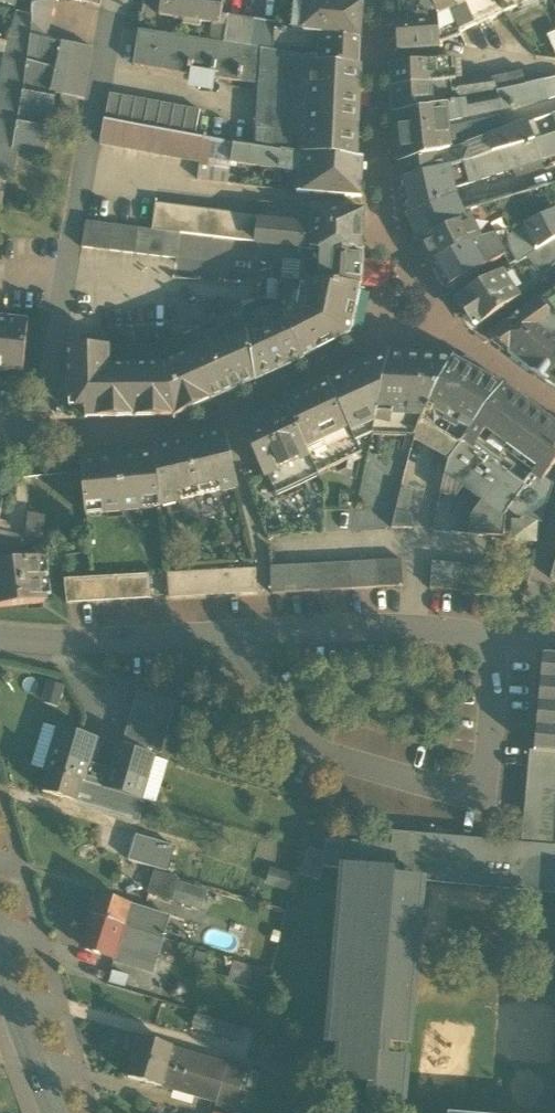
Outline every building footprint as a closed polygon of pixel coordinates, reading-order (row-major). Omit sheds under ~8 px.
[(56,95),(56,93),(52,92),(62,44),(47,40),(55,4),(51,0),(34,0),(33,5),(32,18),(32,28),(30,43),(27,63),(24,87),(13,149),(12,151),(18,152),(45,157),(53,108),(56,95)] [(219,27),(221,16),(223,0),(161,0),(158,17),(219,27)] [(435,12),(423,15),(418,11),(417,0),(402,0),(403,16),(399,20),(397,20),(399,53),(439,50),(438,40),(435,12)] [(418,11),(423,15),(435,12),(430,0),(417,0),(418,11)] [(498,0),(430,0),(435,12),(438,18),(449,13),(460,36),(505,16),(498,0)] [(505,16),(540,0),(498,0),(505,16)] [(301,34),(319,36),(319,35),(359,40),(362,6),(305,1),(301,34)] [(435,12),(438,40),(461,38),(460,36),(449,13),(438,18),(435,12)] [(11,38),(30,43),(32,28),(32,18),(17,14),(11,38)] [(227,17),(221,16),(219,27),(226,28),(227,17)] [(223,45),(237,47),(241,19),(227,16),(227,17),(226,28),(223,45)] [(253,21),(241,19),(237,47),(249,48),(253,21)] [(277,24),(253,21),(249,48),(259,50),(272,52),(275,31),(276,31),(277,24)] [(132,66),(257,85),(259,50),(249,48),(237,47),(223,45),(138,31),(132,66)] [(272,52),(294,56),(295,47),(318,50),(319,36),(301,34),(276,31),(275,31),(272,52)] [(358,67),(359,40),(319,35),(319,36),(318,50),(317,60),(317,63),(358,67)] [(6,58),(27,63),(30,43),(11,38),(6,58)] [(84,48),(62,44),(52,92),(56,93),(56,95),(63,96),(84,100),(93,50),(84,48)] [(361,68),(358,67),(317,63),(317,60),(294,56),(272,52),(259,50),(257,85),(255,150),(281,154),(301,157),(356,160),(357,145),(361,68)] [(0,88),(0,147),(13,149),(24,87),(27,63),(6,58),(0,88)] [(391,65),(392,90),(429,85),(429,84),(455,81),(454,61),(399,65),(391,65)] [(491,80),(497,92),(526,86),(526,85),(523,73),(491,80)] [(451,94),(454,103),(497,92),(491,80),(489,76),(478,78),(470,79),(457,81),(455,81),(429,84),(429,85),(430,98),(451,94)] [(548,100),(554,98),(554,79),(544,81),(544,82),(548,100)] [(526,86),(497,92),(454,103),(431,108),(431,109),(433,127),(445,124),(492,113),(548,100),(544,82),(544,81),(526,85),(526,86)] [(392,90),(393,115),(431,109),(431,108),(430,98),(429,85),(392,90)] [(199,111),(109,94),(104,120),(194,137),(199,111)] [(393,115),(397,152),(435,143),(434,138),(433,127),(431,109),(393,115)] [(446,128),(493,118),(492,113),(445,124),(433,127),(434,138),(442,137),(447,135),(446,128)] [(498,116),(493,118),(498,134),(503,132),(498,116)] [(442,137),(444,153),(456,148),(498,134),(493,118),(446,128),(447,135),(442,137)] [(188,162),(200,164),(203,142),(191,140),(190,139),(130,128),(104,123),(100,145),(160,156),(188,161),(188,162)] [(452,156),(437,159),(439,171),(442,170),(442,169),(448,168),(459,165),(492,154),(535,142),(527,124),(503,132),(498,134),(456,148),(459,157),(458,158),(452,156)] [(535,142),(541,163),(554,157),(554,135),(535,142)] [(442,137),(434,138),(435,143),(397,152),(397,154),(399,165),(436,155),(444,153),(442,137)] [(233,147),(203,142),(200,164),(198,181),(227,185),(231,164),(230,164),(233,147)] [(469,184),(541,163),(535,142),(492,154),(459,165),(448,168),(452,184),(467,179),(469,184)] [(5,174),(14,175),(18,152),(12,151),(13,149),(0,147),(0,173),(5,174)] [(231,164),(290,172),(291,162),(300,163),(301,157),(281,154),(255,150),(233,147),(233,148),(233,147),(230,164),(231,164)] [(402,182),(439,171),(437,159),(436,155),(399,165),(402,182)] [(363,161),(356,160),(301,157),(300,163),(296,193),(361,198),(363,161)] [(401,182),(409,217),(447,202),(444,186),(452,184),(448,168),(442,169),(442,170),(439,171),(402,182),(401,182)] [(468,219),(479,240),(494,236),(495,235),(491,226),(505,220),(511,232),(512,231),(523,226),(533,221),(520,195),(511,198),(491,204),(491,203),(461,212),(465,220),(468,219)] [(409,217),(415,229),(452,213),(447,202),(409,217)] [(165,232),(166,232),(169,206),(155,204),(152,230),(165,232)] [(182,207),(169,206),(166,232),(178,234),(179,234),(182,207)] [(195,209),(182,207),(179,234),(193,235),(195,209)] [(310,247),(322,248),(363,252),(364,212),(311,208),(310,233),(310,247)] [(208,211),(195,209),(193,235),(206,237),(208,211)] [(415,229),(420,242),(465,221),(460,212),(459,210),(452,213),(415,229)] [(261,217),(208,211),(206,237),(256,243),(258,222),(260,223),(261,217)] [(537,251),(554,240),(554,212),(554,211),(533,221),(523,226),(531,241),(537,251)] [(420,242),(430,263),(479,240),(468,219),(465,220),(461,212),(460,212),(465,221),(420,242)] [(81,248),(109,251),(112,225),(86,222),(81,248)] [(303,247),(310,247),(310,233),(299,232),(300,227),(260,223),(258,222),(256,243),(259,243),(261,244),(272,244),(303,247)] [(138,228),(112,225),(109,251),(135,255),(138,228)] [(511,232),(507,233),(509,235),(505,238),(512,250),(531,241),(523,226),(512,231),(511,232)] [(152,230),(138,228),(135,255),(148,256),(152,230)] [(165,232),(152,230),(148,256),(162,258),(165,232)] [(166,232),(165,232),(162,258),(175,259),(178,234),(166,232)] [(509,252),(512,250),(505,238),(509,235),(507,233),(495,235),(494,236),(479,240),(430,263),(445,288),(509,252)] [(518,299),(530,291),(554,266),(554,240),(537,251),(525,259),(517,264),(512,267),(501,273),(518,299)] [(531,241),(512,250),(509,252),(517,264),(525,259),(537,251),(531,241)] [(260,260),(272,261),(272,244),(261,244),(260,260)] [(303,247),(272,244),(272,261),(302,263),(303,247)] [(303,282),(319,283),(322,248),(310,247),(303,247),(302,263),(301,282),(303,282)] [(363,252),(322,248),(319,283),(360,287),(360,286),(363,252)] [(373,286),(390,285),(388,260),(372,261),(373,286)] [(465,316),(477,329),(518,299),(501,273),(455,300),(465,316)] [(184,291),(236,291),(236,280),(184,280),(184,291)] [(277,302),(278,281),(268,280),(266,301),(277,302)] [(278,302),(284,315),(297,307),(303,282),(301,282),(278,281),(277,302),(278,302)] [(284,315),(298,347),(350,320),(353,321),(356,306),(360,287),(319,283),(303,282),(297,307),(284,315)] [(542,304),(552,316),(554,320),(554,295),(542,304)] [(508,353),(552,316),(542,304),(539,300),(487,338),(508,353)] [(242,309),(252,367),(298,347),(284,315),(278,302),(277,302),(266,301),(261,301),(242,309)] [(182,336),(206,389),(252,367),(242,309),(182,336)] [(552,316),(508,353),(546,382),(554,388),(554,320),(552,316)] [(350,335),(353,321),(350,320),(298,347),(303,359),(304,359),(350,335)] [(4,362),(3,369),(24,372),(28,327),(0,324),(0,361),(4,362)] [(158,347),(80,348),(80,385),(98,385),(98,405),(172,405),(206,389),(182,336),(158,347)] [(303,359),(298,347),(252,367),(255,381),(304,359),(303,359)] [(212,401),(206,389),(172,405),(98,405),(98,385),(80,385),(80,348),(66,348),(67,399),(85,399),(85,419),(175,418),(212,401)] [(328,384),(334,396),(385,372),(388,355),(328,384)] [(388,355),(385,372),(391,368),(446,370),(451,361),(436,357),(436,360),(421,357),(420,359),(405,356),(405,359),(388,355)] [(451,361),(446,370),(495,396),(503,386),(453,358),(451,361)] [(255,381),(252,367),(206,389),(212,401),(255,381)] [(419,423),(446,370),(391,368),(385,372),(371,434),(415,437),(419,423)] [(460,445),(495,396),(446,370),(419,423),(460,445)] [(371,434),(385,372),(334,396),(355,442),(371,434)] [(285,404),(290,416),(334,396),(328,384),(285,404)] [(495,396),(554,440),(554,424),(503,386),(495,396)] [(355,442),(334,396),(290,416),(318,475),(361,454),(360,453),(355,442)] [(554,464),(554,440),(495,396),(460,445),(448,460),(448,462),(445,474),(463,488),(482,501),(470,516),(469,533),(503,537),(505,517),(504,516),(508,510),(534,475),(542,481),(543,480),(554,464)] [(241,424),(247,437),(290,416),(285,404),(241,424)] [(318,475),(290,416),(247,437),(275,497),(318,476),(318,475)] [(419,423),(415,437),(413,440),(448,460),(460,445),(419,423)] [(154,449),(155,454),(159,500),(178,496),(179,502),(222,491),(220,485),(236,481),(224,431),(222,432),(154,449)] [(160,507),(159,500),(155,454),(80,462),(81,472),(85,514),(160,507)] [(463,488),(445,474),(440,494),(456,497),(463,488)] [(515,516),(540,523),(552,486),(543,480),(542,481),(534,475),(508,510),(515,516)] [(412,514),(408,513),(413,492),(401,488),(396,510),(392,527),(412,528),(412,514)] [(27,512),(26,530),(43,531),(43,513),(27,512)] [(10,536),(12,524),(0,522),(0,535),(10,536)] [(0,535),(0,562),(38,558),(41,541),(10,536),(0,535)] [(38,558),(0,562),(0,607),(46,602),(41,558),(38,558)] [(401,560),(389,561),(391,587),(403,586),(401,560)] [(364,588),(377,588),(376,561),(362,562),(364,588)] [(377,588),(391,587),(389,561),(376,561),(377,588)] [(351,589),(364,588),(362,562),(349,563),(351,589)] [(430,588),(443,589),(446,563),(432,562),(430,588)] [(338,590),(351,589),(349,563),(336,564),(338,590)] [(443,589),(456,591),(460,564),(446,563),(443,589)] [(311,591),(325,591),(323,564),(310,565),(311,591)] [(325,591),(338,590),(336,564),(323,564),(325,591)] [(456,591),(470,592),(473,566),(460,564),(456,591)] [(298,592),(311,591),(310,565),(297,566),(298,592)] [(285,593),(298,592),(297,566),(283,567),(285,593)] [(486,568),(473,566),(470,592),(483,594),(486,568)] [(271,594),(285,593),(283,567),(270,567),(271,594)] [(166,573),(169,598),(257,593),(257,589),(257,568),(166,573)] [(150,574),(91,577),(94,601),(152,598),(150,574)] [(67,603),(94,601),(91,577),(66,579),(67,603)] [(545,654),(545,655),(543,655),(534,752),(554,753),(554,655),(545,654)] [(47,681),(41,703),(59,707),(64,686),(47,681)] [(137,692),(129,720),(167,731),(176,701),(137,692)] [(123,742),(161,753),(167,731),(129,720),(123,742)] [(31,766),(43,770),(56,728),(44,724),(31,766)] [(43,770),(48,771),(60,729),(56,728),(43,770)] [(87,764),(94,739),(60,729),(48,771),(48,772),(81,781),(87,764)] [(98,740),(94,739),(87,764),(91,765),(98,740)] [(112,772),(119,747),(115,745),(107,770),(112,772)] [(151,756),(119,747),(112,772),(106,789),(113,791),(138,799),(151,756)] [(534,752),(531,751),(523,844),(522,847),(554,850),(554,753),(534,752)] [(156,758),(151,756),(138,799),(143,800),(156,758)] [(156,758),(143,800),(156,804),(168,761),(156,758)] [(87,764),(81,781),(83,782),(106,789),(112,772),(107,770),(91,765),(87,764)] [(77,801),(83,782),(81,781),(48,772),(43,790),(77,801)] [(83,782),(77,801),(108,810),(113,791),(106,789),(83,782)] [(137,819),(143,800),(138,799),(113,791),(108,810),(137,819)] [(339,1056),(385,1059),(386,1042),(408,1044),(423,882),(554,893),(554,850),(522,847),(523,844),(392,833),(391,846),(390,856),(379,855),(380,845),(325,840),(324,853),(323,868),(344,870),(329,1043),(341,1044),(340,1053),(339,1052),(339,1056)] [(128,860),(167,872),(174,846),(136,835),(128,860)] [(391,846),(380,845),(379,855),(390,856),(391,846)] [(300,875),(319,881),(323,868),(324,853),(308,849),(308,850),(300,875)] [(271,867),(266,885),(289,892),(294,874),(271,867)] [(147,893),(171,901),(178,879),(153,872),(147,893)] [(171,901),(202,910),(209,888),(178,879),(171,901)] [(90,915),(124,925),(130,905),(97,895),(90,915)] [(169,917),(130,905),(124,925),(163,936),(169,917)] [(85,935),(118,945),(124,927),(124,925),(90,915),(91,915),(85,935)] [(163,936),(124,925),(124,927),(118,945),(114,958),(152,970),(162,938),(163,936)] [(114,958),(118,945),(85,935),(81,948),(114,958)] [(233,961),(227,983),(261,993),(267,971),(233,961)] [(108,983),(125,988),(129,976),(112,970),(108,983)] [(192,1028),(207,1033),(211,1019),(196,1015),(194,1017),(192,1023),(192,1028)] [(207,1033),(239,1043),(244,1026),(212,1017),(211,1019),(207,1033)] [(132,1057),(166,1067),(171,1048),(138,1038),(132,1057)] [(226,1064),(171,1048),(166,1067),(221,1083),(226,1064)] [(407,1061),(385,1059),(339,1056),(337,1080),(370,1083),(369,1097),(403,1100),(407,1061)] [(127,1076),(160,1085),(166,1067),(132,1057),(127,1076)] [(226,1064),(221,1083),(244,1090),(252,1065),(228,1058),(226,1064)] [(221,1083),(166,1067),(160,1085),(215,1102),(221,1083)] [(244,1090),(221,1083),(215,1102),(213,1109),(227,1112),(237,1112),(244,1090)]
